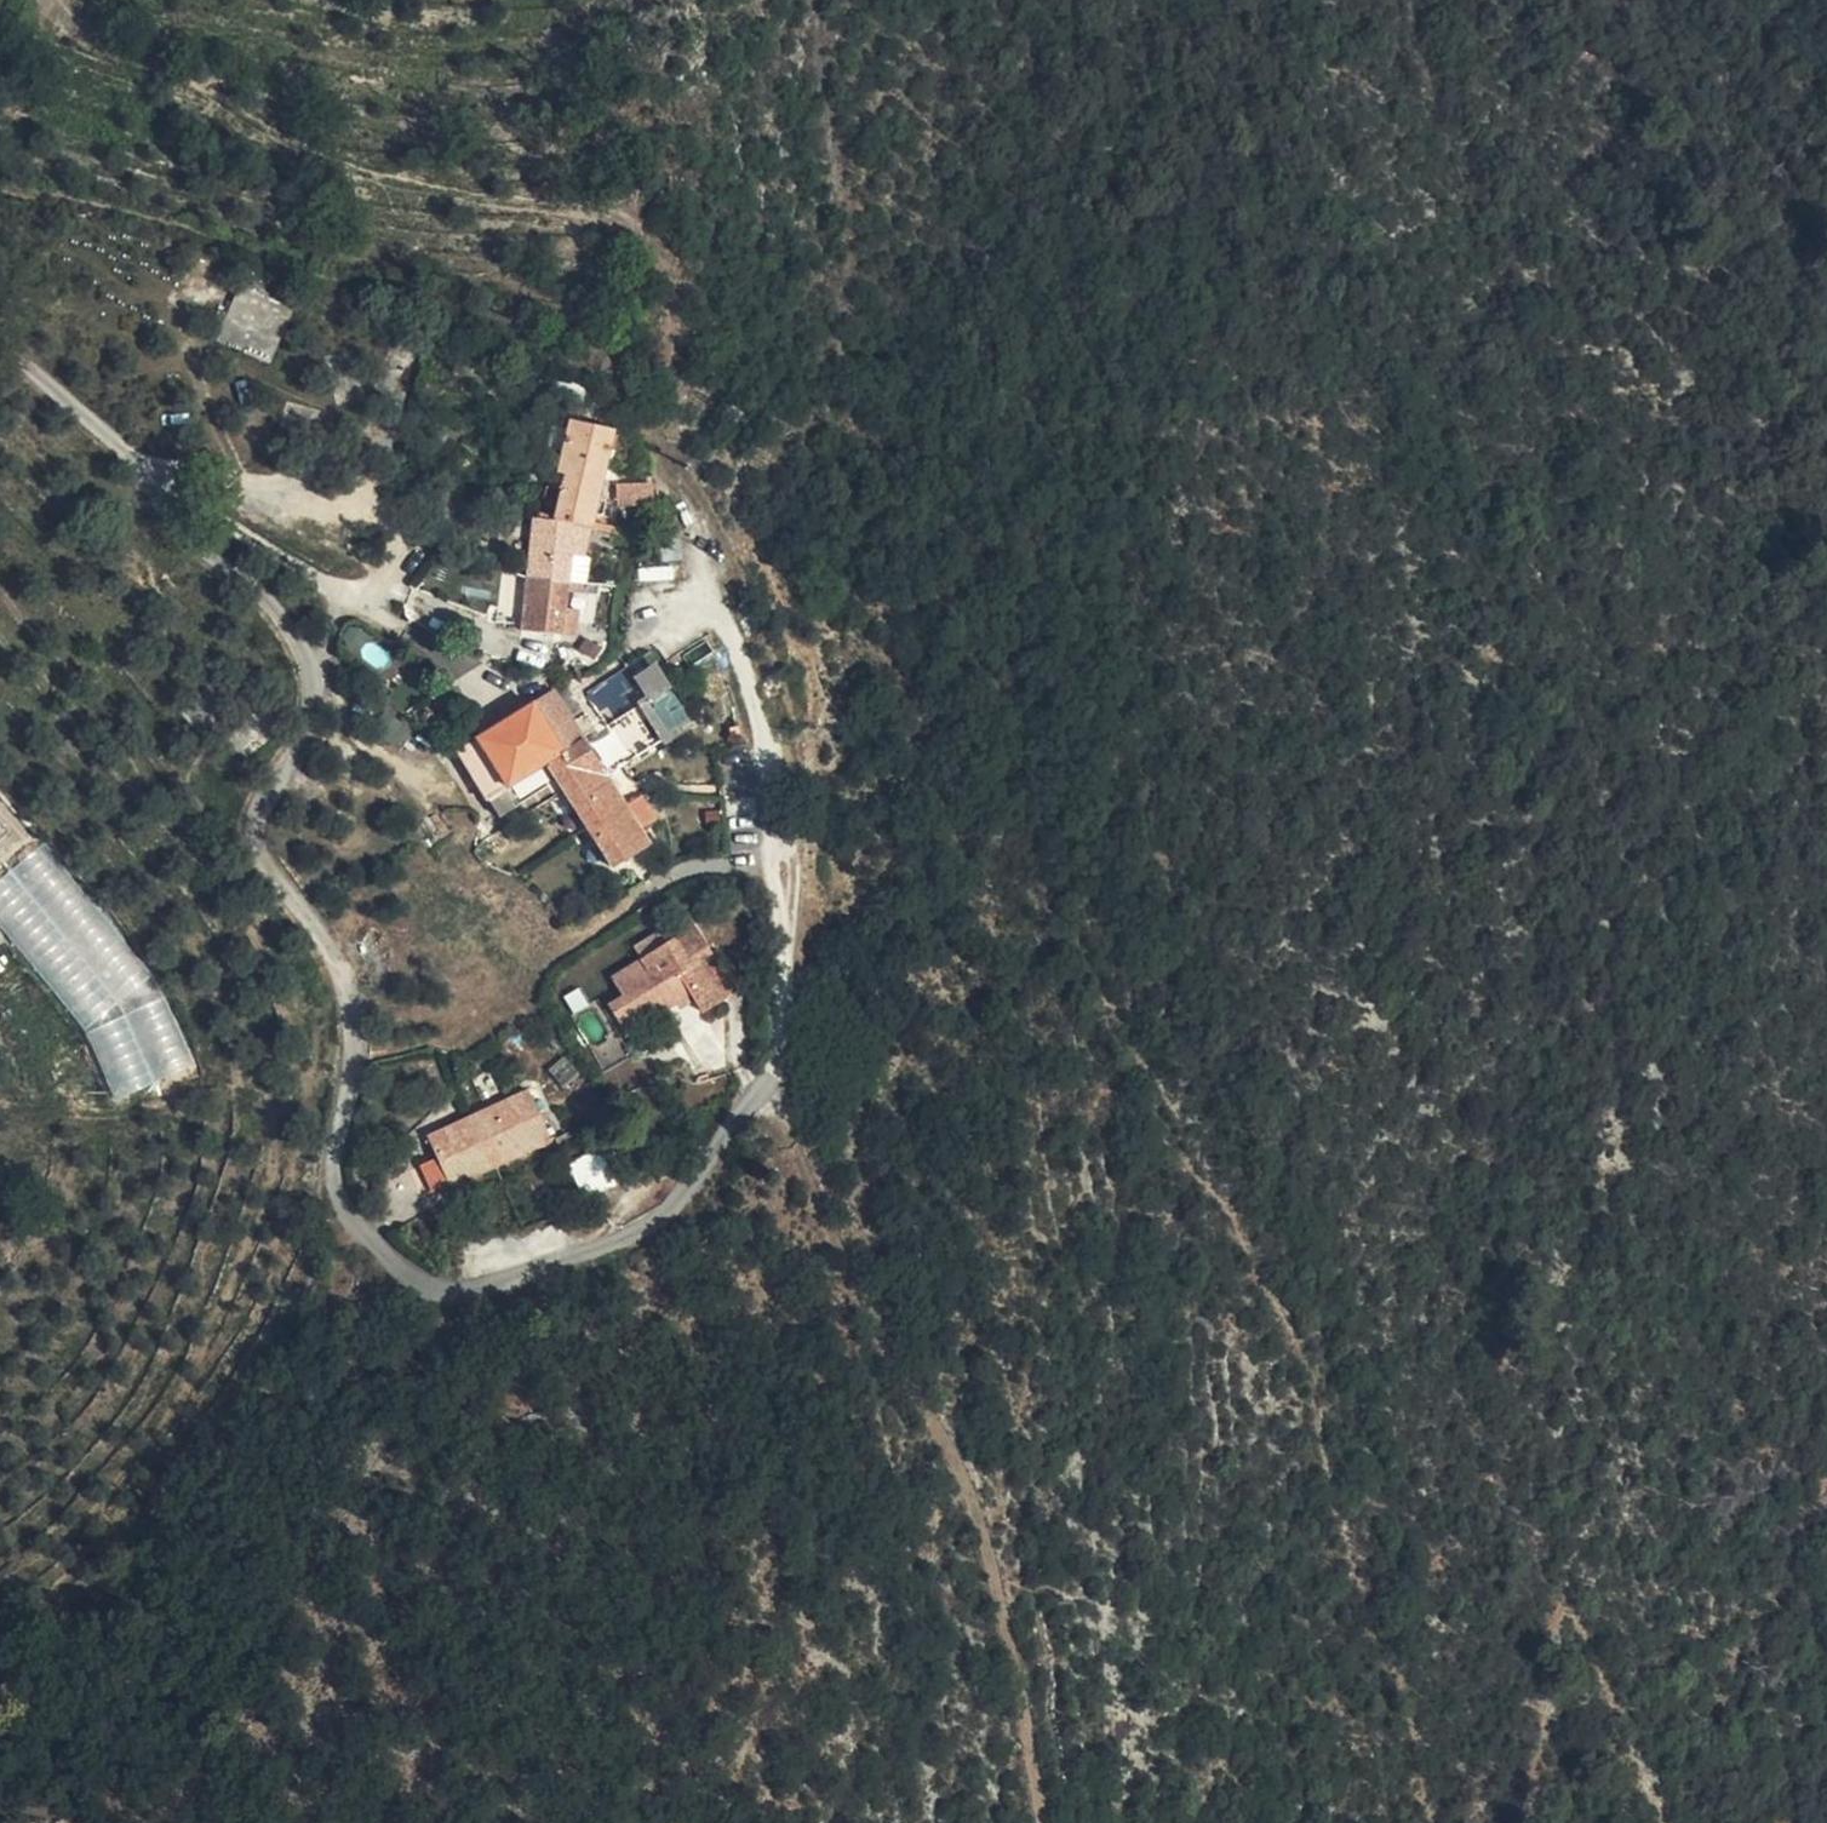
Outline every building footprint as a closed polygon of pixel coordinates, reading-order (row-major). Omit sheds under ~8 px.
[(268,362),(291,308),(237,286),(215,340),(268,362)] [(573,440),(561,475),(568,478),(549,545),(527,540),(499,655),(524,664),(531,640),(551,645),(567,590),(576,592),(615,453),(573,440)] [(616,519),(648,522),(652,497),(620,493),(616,519)] [(605,721),(642,701),(626,671),(589,691),(605,721)] [(553,695),(464,756),(509,819),(529,806),(539,817),(570,796),(624,868),(657,844),(613,783),(693,728),(656,675),(643,684),(652,698),(608,730),(589,704),(581,709),(587,719),(576,725),(553,695)] [(717,951),(698,923),(678,934),(684,943),(615,984),(642,1026),(702,988),(712,1004),(733,990),(712,956),(717,951)] [(112,1103),(193,1068),(131,926),(103,938),(50,961),(112,1103)] [(573,1143),(547,1096),(456,1148),(483,1194),(573,1143)]
